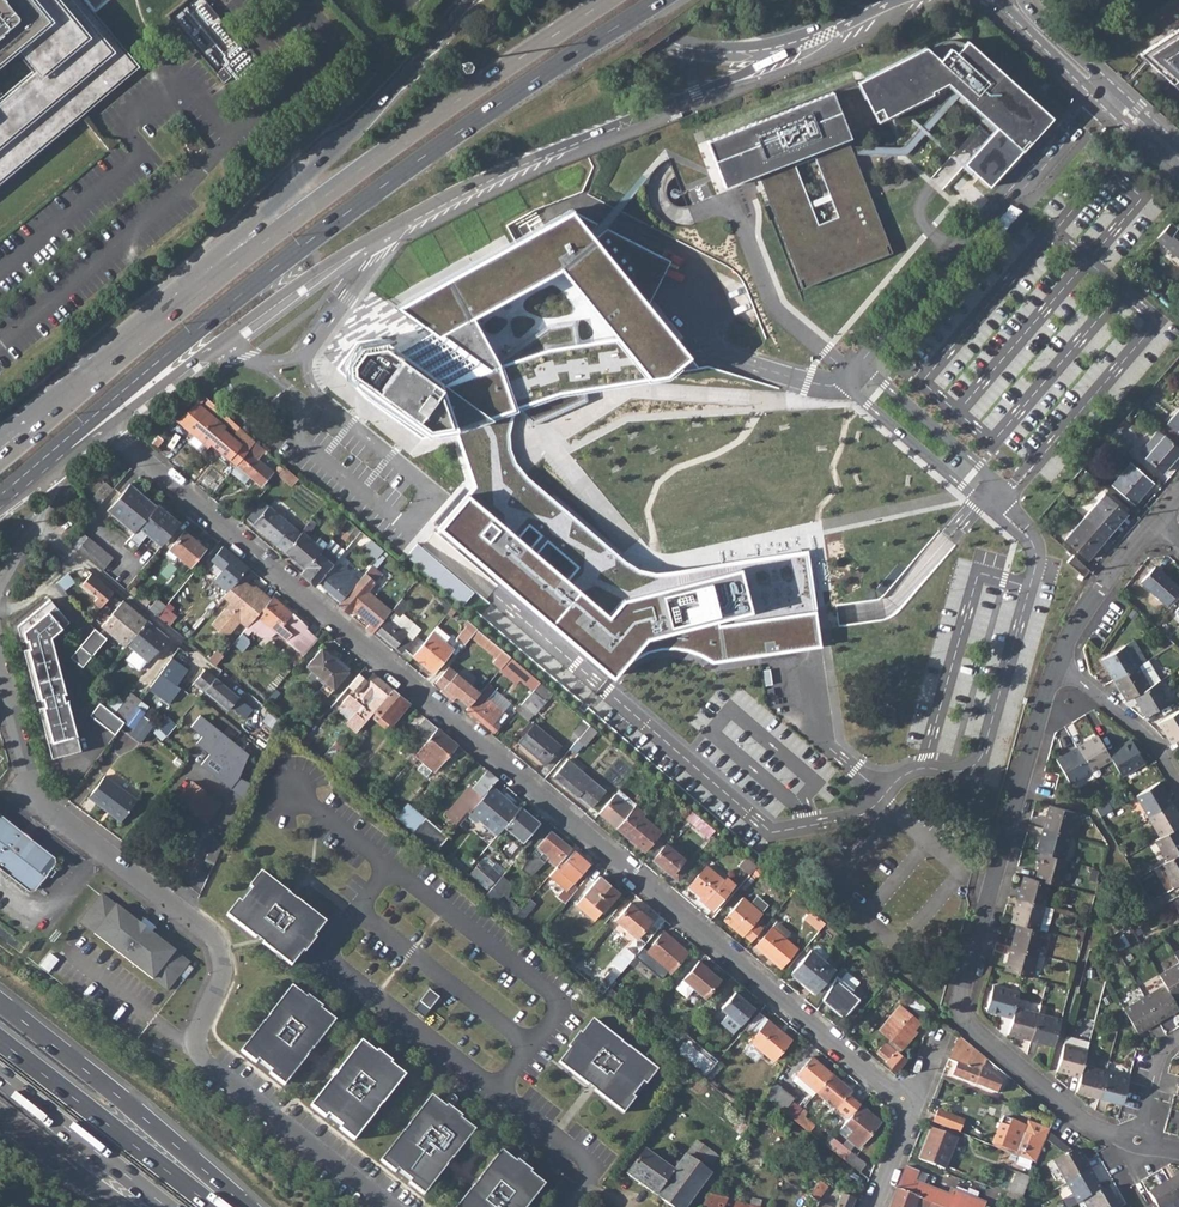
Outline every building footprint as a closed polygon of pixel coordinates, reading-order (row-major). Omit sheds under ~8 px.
[(133,68),(90,16),(76,0),(0,0),(0,178),(133,68)] [(90,16),(109,0),(76,0),(90,16)] [(1177,81),(1178,83),(1178,29),(1140,54),(1172,84),(1177,81)] [(926,47),(865,78),(885,118),(950,85),(955,89),(961,94),(997,127),(965,164),(990,186),(1053,117),(967,40),(965,43),(957,40),(947,40),(937,43),(928,49),(926,47)] [(231,76),(223,67),(215,73),(224,83),(231,76)] [(877,122),(885,118),(865,78),(857,82),(877,122)] [(849,133),(876,122),(855,80),(755,119),(756,122),(706,141),(723,183),(756,170),(758,174),(801,283),(890,248),(854,155),(904,155),(910,152),(961,94),(955,89),(905,144),(900,146),(899,147),(850,146),(848,139),(850,137),(849,133)] [(725,187),(758,174),(756,170),(723,183),(725,187)] [(422,439),(450,429),(514,407),(532,423),(584,399),(582,387),(699,369),(642,295),(661,257),(571,210),(459,272),(426,291),(397,307),(431,331),(398,350),(381,338),(357,341),(336,368),(366,399),(422,439)] [(1156,239),(1178,259),(1178,226),(1176,229),(1170,223),(1156,239)] [(803,289),(893,254),(890,248),(801,283),(803,289)] [(1174,311),(1178,305),(1174,301),(1169,307),(1174,311)] [(176,420),(182,425),(200,404),(196,401),(176,420)] [(211,443),(236,464),(248,450),(255,442),(255,441),(239,427),(234,433),(243,441),(240,444),(223,429),(225,426),(200,404),(182,425),(193,435),(203,443),(208,447),(211,443)] [(450,429),(452,437),(469,495),(439,533),(614,684),(638,662),(652,654),(663,653),(678,653),(690,655),(710,664),(717,668),(823,651),(810,552),(676,572),(662,574),(645,573),(631,566),(617,555),(524,474),(515,460),(513,448),(513,427),(514,407),(450,429)] [(1167,422),(1178,433),(1178,409),(1167,422)] [(1116,428),(1123,434),(1127,429),(1120,423),(1116,428)] [(1116,428),(1109,436),(1128,452),(1134,444),(1123,434),(1116,428)] [(1139,451),(1162,472),(1178,452),(1178,449),(1158,430),(1139,451)] [(202,453),(208,447),(203,443),(193,435),(188,441),(202,453)] [(248,450),(257,457),(264,449),(255,442),(248,450)] [(248,450),(236,464),(250,476),(261,485),(273,471),(257,457),(248,450)] [(1130,462),(1111,485),(1134,504),(1153,482),(1130,462)] [(230,471),(244,483),(250,476),(236,464),(230,471)] [(280,472),(278,474),(292,486),(298,478),(285,467),(283,469),(280,472)] [(113,488),(105,481),(86,503),(92,511),(113,488)] [(155,506),(129,483),(107,509),(133,531),(128,538),(136,545),(146,534),(160,546),(179,523),(157,504),(155,506)] [(1103,494),(1084,516),(1107,536),(1113,529),(1110,527),(1123,511),(1103,494)] [(261,500),(246,519),(284,551),(300,532),(261,500)] [(1110,527),(1113,529),(1126,514),(1123,511),(1110,527)] [(331,526),(336,531),(340,526),(346,518),(341,514),(331,526)] [(1084,516),(1064,539),(1087,559),(1107,536),(1084,516)] [(301,531),(306,535),(316,522),(312,518),(301,531)] [(346,518),(340,526),(350,533),(348,535),(353,540),(361,530),(346,518)] [(69,542),(102,570),(113,558),(79,530),(74,536),(69,542)] [(204,548),(184,531),(165,553),(173,560),(176,555),(189,566),(204,548)] [(306,535),(301,531),(300,532),(284,551),(305,568),(322,548),(306,535)] [(372,540),(368,546),(379,555),(384,549),(372,540)] [(305,568),(301,573),(315,585),(338,557),(324,545),(322,548),(305,568)] [(247,567),(222,546),(210,560),(214,563),(209,569),(216,576),(215,578),(229,589),(233,584),(239,577),(247,567)] [(1073,554),(1067,561),(1083,575),(1089,570),(1073,554)] [(354,585),(358,580),(339,564),(321,585),(340,601),(354,585)] [(340,601),(338,604),(349,613),(352,608),(370,623),(366,628),(372,634),(391,610),(367,591),(382,573),(371,564),(358,580),(354,585),(340,601)] [(1154,566),(1140,582),(1165,604),(1168,600),(1173,604),(1178,597),(1174,593),(1178,588),(1154,566)] [(74,581),(67,573),(57,582),(63,589),(74,581)] [(91,573),(82,584),(97,596),(94,600),(101,606),(113,592),(91,573)] [(251,586),(239,577),(233,584),(229,589),(222,597),(229,603),(232,605),(230,608),(225,609),(211,625),(226,637),(239,622),(246,627),(265,605),(271,599),(255,586),(251,586)] [(1071,601),(1074,584),(1069,583),(1065,600),(1071,601)] [(136,598),(145,606),(149,602),(140,594),(136,598)] [(246,627),(245,629),(243,631),(247,634),(248,635),(251,631),(256,635),(262,638),(270,638),(276,634),(302,657),(317,639),(305,628),(307,626),(292,613),(272,597),(271,599),(265,605),(246,627)] [(50,598),(18,626),(21,641),(26,640),(28,648),(24,649),(37,699),(41,698),(43,706),(39,707),(52,757),(81,749),(68,699),(65,700),(62,689),(66,691),(52,636),(69,621),(50,598)] [(166,605),(157,598),(149,609),(157,616),(166,605)] [(401,598),(391,610),(394,612),(396,613),(400,616),(410,604),(401,598)] [(101,626),(125,646),(127,644),(135,634),(140,628),(147,620),(123,600),(101,626)] [(439,607),(447,614),(452,607),(444,600),(439,607)] [(447,614),(451,617),(456,611),(452,607),(447,614)] [(1128,614),(1133,619),(1138,613),(1133,609),(1128,614)] [(394,612),(377,632),(395,647),(396,646),(403,652),(405,649),(412,655),(424,641),(416,635),(411,640),(405,635),(408,632),(392,619),(396,613),(394,612)] [(392,619),(408,632),(412,626),(400,616),(396,613),(392,619)] [(467,619),(464,623),(466,626),(456,638),(464,644),(471,635),(477,628),(467,619)] [(168,637),(147,620),(140,628),(135,634),(127,644),(148,662),(168,637)] [(432,631),(443,640),(449,635),(437,625),(432,631)] [(405,635),(411,640),(416,635),(418,631),(412,626),(408,632),(405,635)] [(106,638),(94,628),(79,645),(91,656),(106,638)] [(477,628),(471,635),(487,649),(493,642),(477,628)] [(245,636),(247,634),(243,631),(233,644),(242,651),(249,643),(248,639),(245,636)] [(424,641),(412,655),(432,672),(452,648),(443,640),(432,631),(424,641)] [(1125,645),(1137,665),(1146,660),(1134,639),(1125,645)] [(1125,645),(1101,659),(1114,679),(1137,665),(1125,645)] [(170,658),(186,671),(194,660),(179,647),(170,658)] [(348,671),(322,648),(307,666),(335,687),(348,671)] [(540,682),(510,656),(504,663),(521,677),(519,679),(532,691),(534,689),(540,682)] [(1160,680),(1147,659),(1146,660),(1137,665),(1149,686),(1157,681),(1160,680)] [(449,665),(435,682),(442,689),(440,691),(461,708),(468,699),(451,684),(459,674),(449,665)] [(1137,665),(1114,679),(1126,699),(1133,695),(1149,686),(1137,665)] [(153,682),(161,688),(172,672),(164,666),(153,682)] [(194,681),(205,690),(215,677),(204,668),(194,681)] [(344,723),(355,732),(365,721),(370,715),(392,689),(368,670),(354,687),(359,690),(353,697),(348,694),(341,702),(354,712),(344,723)] [(247,704),(215,677),(205,690),(228,709),(231,706),(240,713),(247,704)] [(1149,686),(1133,695),(1145,716),(1169,702),(1157,681),(1149,686)] [(161,688),(153,682),(140,699),(135,705),(143,711),(161,688)] [(532,691),(521,704),(523,707),(519,712),(528,720),(552,692),(540,682),(534,689),(532,691)] [(479,692),(489,700),(493,696),(483,687),(479,692)] [(408,703),(392,689),(370,715),(385,727),(389,723),(391,724),(408,703)] [(140,699),(130,692),(114,714),(124,721),(135,705),(140,699)] [(489,700),(479,692),(465,709),(492,732),(507,715),(489,700)] [(115,733),(124,721),(114,714),(99,702),(89,715),(115,733)] [(132,727),(143,711),(135,705),(124,721),(132,727)] [(1159,722),(1171,743),(1178,738),(1178,710),(1159,722)] [(239,773),(254,753),(201,714),(191,727),(203,735),(197,742),(210,752),(201,764),(243,796),(253,783),(239,773)] [(144,715),(129,735),(139,742),(154,722),(144,715)] [(438,728),(425,717),(416,728),(422,733),(413,744),(419,749),(438,728)] [(583,719),(572,733),(579,738),(590,724),(583,719)] [(519,734),(522,736),(533,724),(530,721),(519,734)] [(522,736),(518,741),(545,764),(561,746),(533,724),(522,736)] [(590,724),(579,738),(578,739),(584,745),(597,730),(590,724)] [(456,744),(438,728),(419,749),(414,755),(414,756),(410,760),(413,763),(417,758),(422,762),(417,769),(426,776),(432,770),(433,771),(456,744)] [(329,744),(316,733),(308,743),(321,754),(329,744)] [(1097,734),(1076,747),(1090,770),(1111,758),(1108,752),(1097,734)] [(1131,738),(1108,752),(1111,758),(1121,775),(1144,761),(1131,738)] [(407,750),(414,756),(414,755),(419,749),(413,744),(407,750)] [(1076,747),(1056,759),(1070,782),(1090,770),(1076,747)] [(568,758),(552,776),(576,797),(577,795),(591,807),(606,790),(568,758)] [(491,785),(497,778),(487,770),(466,794),(465,793),(447,814),(458,824),(466,815),(491,785)] [(137,799),(105,775),(88,796),(105,809),(107,807),(122,818),(137,799)] [(656,779),(649,787),(655,792),(657,790),(660,792),(664,787),(656,779)] [(376,801),(383,807),(388,802),(383,798),(396,783),(393,780),(380,795),(376,801)] [(221,804),(192,781),(186,790),(185,789),(177,799),(207,822),(221,804)] [(1135,795),(1147,816),(1171,802),(1159,781),(1135,795)] [(518,809),(491,785),(466,815),(475,823),(477,820),(496,835),(518,809)] [(615,793),(632,808),(635,805),(636,803),(619,789),(615,793)] [(370,796),(376,801),(380,795),(375,790),(370,796)] [(615,793),(598,813),(616,827),(632,808),(615,793)] [(424,818),(406,802),(394,816),(413,832),(422,820),(424,818)] [(1160,836),(1178,825),(1178,815),(1171,802),(1147,816),(1160,836)] [(632,808),(616,827),(643,851),(660,831),(642,815),(644,812),(635,805),(632,808)] [(1075,812),(1049,805),(1043,828),(1069,835),(1075,812)] [(541,823),(521,806),(518,809),(496,835),(479,855),(485,856),(490,850),(492,850),(497,845),(494,843),(501,835),(503,838),(507,829),(522,842),(530,832),(532,834),(541,823)] [(105,809),(121,821),(122,818),(107,807),(105,809)] [(688,807),(682,814),(708,836),(714,829),(688,807)] [(0,813),(0,868),(41,900),(47,899),(59,883),(63,886),(68,880),(64,877),(68,872),(67,866),(0,813)] [(413,832),(436,851),(448,836),(425,817),(424,818),(422,820),(413,832)] [(1167,860),(1178,853),(1178,827),(1178,825),(1160,836),(1154,839),(1167,860)] [(1069,835),(1043,828),(1036,851),(1042,852),(1063,858),(1069,835)] [(571,848),(550,830),(537,846),(543,851),(540,855),(532,851),(526,860),(520,869),(529,876),(534,872),(544,862),(547,859),(556,866),(562,859),(571,848)] [(713,836),(719,841),(722,836),(717,831),(713,836)] [(222,843),(213,839),(205,859),(214,863),(222,843)] [(524,848),(518,843),(498,866),(501,869),(499,871),(502,874),(524,848)] [(666,843),(653,859),(678,880),(691,864),(666,843)] [(565,861),(562,859),(556,866),(548,875),(564,888),(556,896),(564,903),(576,889),(572,885),(590,863),(574,850),(565,861)] [(1063,858),(1042,852),(1035,878),(1044,881),(1050,882),(1061,885),(1068,859),(1063,858)] [(1159,864),(1162,869),(1173,888),(1178,884),(1178,853),(1167,860),(1159,864)] [(746,856),(738,865),(750,874),(757,866),(746,856)] [(450,863),(463,874),(468,869),(455,858),(450,863)] [(485,862),(482,859),(470,873),(487,888),(499,873),(491,866),(494,862),(489,858),(485,862)] [(1152,869),(1155,874),(1162,869),(1159,864),(1152,869)] [(707,865),(689,885),(702,896),(706,900),(705,902),(712,909),(734,883),(726,877),(724,880),(707,865)] [(200,875),(192,870),(181,885),(188,890),(200,875)] [(238,901),(227,916),(255,938),(257,937),(263,942),(262,944),(290,967),(324,924),(296,901),(293,905),(286,899),(289,896),(261,873),(249,888),(251,889),(241,903),(238,901)] [(511,883),(501,875),(485,894),(510,915),(516,907),(502,893),(511,883)] [(1035,878),(1024,875),(1017,898),(1038,904),(1044,905),(1050,882),(1044,881),(1035,878)] [(576,905),(594,920),(618,892),(599,876),(576,905)] [(80,922),(167,990),(187,965),(189,962),(102,894),(100,896),(80,922)] [(296,901),(289,896),(286,899),(293,905),(296,901)] [(723,919),(743,935),(744,934),(751,941),(762,928),(754,922),(761,914),(742,897),(723,919)] [(535,903),(529,898),(519,910),(513,917),(519,923),(535,903)] [(1038,904),(1017,898),(1011,921),(1017,923),(1037,928),(1042,910),(1044,905),(1038,904)] [(651,920),(630,902),(616,920),(636,937),(651,920)] [(510,915),(513,917),(519,910),(516,907),(510,915)] [(1042,910),(1037,928),(1043,930),(1046,931),(1051,912),(1042,910)] [(804,918),(819,930),(825,923),(810,911),(804,918)] [(771,927),(785,938),(790,933),(776,921),(771,927)] [(1037,928),(1017,923),(1011,946),(1031,952),(1037,953),(1043,930),(1037,928)] [(528,930),(536,937),(539,933),(531,926),(528,930)] [(771,927),(755,946),(780,967),(796,948),(785,938),(771,927)] [(536,937),(542,942),(546,936),(540,931),(539,933),(536,937)] [(688,951),(663,931),(646,952),(670,972),(688,951)] [(812,950),(825,961),(830,955),(817,944),(812,950)] [(1031,952),(1011,946),(1004,969),(1031,976),(1037,953),(1031,952)] [(645,950),(642,947),(635,955),(639,958),(645,950)] [(635,955),(625,948),(612,964),(614,966),(611,969),(618,975),(635,955)] [(812,950),(811,949),(791,973),(815,991),(834,968),(825,961),(812,950)] [(720,978),(699,960),(683,979),(704,996),(720,978)] [(1158,974),(1164,984),(1172,997),(1178,993),(1178,962),(1158,974)] [(841,966),(836,975),(840,979),(847,971),(841,966)] [(602,980),(608,986),(618,975),(611,969),(602,980)] [(834,978),(852,993),(854,990),(840,979),(836,975),(834,978)] [(834,978),(822,998),(832,1007),(835,1005),(845,1014),(859,999),(852,993),(834,978)] [(606,989),(600,983),(596,988),(602,993),(606,989)] [(1019,991),(993,984),(986,1010),(1012,1017),(1015,1006),(1019,991)] [(1164,984),(1144,996),(1157,1020),(1178,1007),(1172,997),(1164,984)] [(628,1005),(607,987),(606,989),(602,993),(623,1010),(628,1005)] [(269,1075),(283,1086),(306,1057),(302,1055),(308,1048),(311,1051),(334,1022),(291,988),(268,1017),(270,1019),(265,1025),(263,1024),(241,1052),(255,1064),(257,1062),(271,1072),(269,1075)] [(429,990),(419,1002),(430,1010),(439,998),(429,990)] [(755,1007),(735,991),(721,1008),(728,1013),(720,1021),(733,1033),(755,1007)] [(1144,996),(1123,1008),(1137,1032),(1157,1020),(1144,996)] [(914,998),(908,1006),(920,1016),(926,1008),(914,998)] [(899,1004),(879,1029),(891,1039),(887,1044),(885,1042),(876,1052),(886,1060),(885,1061),(895,1070),(904,1060),(898,1054),(916,1032),(913,1029),(920,1022),(899,1004)] [(832,1007),(843,1017),(845,1014),(835,1005),(832,1007)] [(1038,1013),(1015,1006),(1012,1017),(1007,1033),(1030,1039),(1038,1013)] [(791,1038),(759,1011),(745,1028),(754,1036),(750,1041),(758,1048),(763,1052),(773,1060),(791,1038)] [(1061,1019),(1038,1013),(1030,1039),(1053,1046),(1061,1019)] [(593,1020),(559,1063),(588,1086),(591,1082),(597,1087),(594,1091),(623,1113),(635,1099),(633,1097),(643,1083),(646,1085),(657,1070),(628,1048),(627,1049),(620,1044),(622,1043),(593,1020)] [(678,1039),(669,1031),(662,1039),(671,1047),(678,1039)] [(705,1075),(715,1062),(693,1043),(694,1041),(683,1033),(678,1039),(671,1047),(669,1049),(692,1068),(703,1077),(705,1075)] [(1063,1043),(1086,1049),(1089,1041),(1066,1035),(1063,1043)] [(693,1043),(715,1062),(716,1061),(717,1060),(694,1041),(693,1043)] [(338,1129),(353,1141),(376,1112),(374,1111),(379,1104),(381,1106),(403,1077),(361,1043),(338,1072),(342,1075),(336,1081),(333,1079),(310,1107),(325,1119),(327,1116),(340,1127),(338,1129)] [(974,1050),(955,1043),(948,1059),(957,1063),(952,1074),(997,1093),(1002,1082),(982,1069),(986,1059),(974,1049),(974,1050)] [(1086,1049),(1063,1043),(1056,1070),(1080,1076),(1083,1064),(1086,1049)] [(302,1055),(306,1057),(309,1054),(311,1051),(308,1048),(302,1055)] [(832,1072),(812,1056),(793,1079),(806,1091),(810,1086),(816,1091),(832,1072)] [(705,1075),(710,1079),(714,1073),(721,1065),(716,1061),(715,1062),(705,1075)] [(1106,1070),(1083,1064),(1080,1076),(1076,1090),(1099,1096),(1106,1070)] [(1129,1076),(1106,1070),(1099,1096),(1122,1102),(1129,1076)] [(336,1075),(333,1079),(336,1081),(342,1075),(338,1072),(336,1075)] [(851,1089),(832,1072),(816,1091),(829,1101),(826,1105),(833,1111),(851,1089)] [(588,1086),(594,1091),(597,1087),(591,1082),(588,1086)] [(770,1099),(793,1118),(798,1112),(802,1108),(791,1100),(794,1097),(780,1087),(770,1099)] [(408,1184),(423,1196),(445,1167),(442,1164),(447,1158),(451,1160),(473,1132),(430,1098),(407,1127),(409,1128),(404,1135),(402,1133),(380,1162),(395,1174),(396,1171),(410,1182),(408,1184)] [(880,1120),(860,1104),(838,1130),(847,1138),(855,1144),(858,1147),(880,1120)] [(1025,1108),(1038,1114),(1039,1109),(1026,1104),(1025,1108)] [(937,1109),(932,1122),(959,1133),(964,1120),(937,1109)] [(814,1125),(798,1112),(793,1118),(809,1131),(814,1125)] [(990,1145),(1014,1155),(1019,1157),(1031,1162),(1035,1163),(1049,1129),(1033,1123),(1026,1126),(1003,1117),(990,1145)] [(931,1127),(918,1158),(944,1169),(957,1138),(931,1127)] [(842,1144),(832,1137),(826,1144),(859,1171),(865,1163),(849,1151),(842,1144)] [(842,1144),(849,1151),(855,1144),(847,1138),(842,1144)] [(712,1170),(709,1168),(717,1156),(695,1140),(673,1171),(656,1195),(672,1206),(686,1206),(712,1170)] [(1078,1148),(1055,1162),(1066,1182),(1090,1169),(1078,1148)] [(644,1150),(626,1174),(656,1195),(673,1171),(672,1171),(644,1150)] [(543,1186),(500,1153),(477,1181),(481,1184),(476,1191),(472,1188),(457,1206),(527,1206),(543,1186)] [(1031,1162),(1019,1157),(1016,1165),(1028,1170),(1031,1162)] [(451,1160),(447,1158),(442,1164),(445,1167),(448,1163),(451,1160)] [(906,1167),(897,1189),(943,1206),(987,1206),(984,1206),(986,1202),(950,1189),(948,1194),(924,1185),(915,1181),(918,1172),(906,1167)] [(1090,1169),(1066,1182),(1078,1203),(1083,1201),(1102,1190),(1090,1169)] [(915,1181),(924,1185),(927,1175),(918,1172),(915,1181)] [(1029,1177),(1017,1173),(1007,1196),(1020,1201),(1029,1177)] [(1168,1181),(1178,1200),(1178,1175),(1168,1181)] [(476,1191),(481,1184),(477,1181),(475,1185),(472,1188),(476,1191)] [(827,1186),(819,1181),(810,1195),(817,1200),(827,1186)] [(1147,1192),(1153,1203),(1156,1206),(1177,1206),(1178,1206),(1178,1200),(1168,1181),(1147,1192)] [(1083,1201),(1087,1206),(1118,1206),(1107,1187),(1102,1190),(1083,1201)] [(897,1189),(890,1206),(915,1206),(917,1202),(921,1204),(920,1206),(943,1206),(897,1189)] [(709,1194),(702,1206),(723,1206),(724,1206),(725,1206),(758,1206),(750,1205),(709,1194)] [(841,1194),(836,1206),(851,1206),(854,1200),(841,1194)] [(758,1206),(759,1206),(761,1200),(751,1198),(750,1205),(758,1206)]
